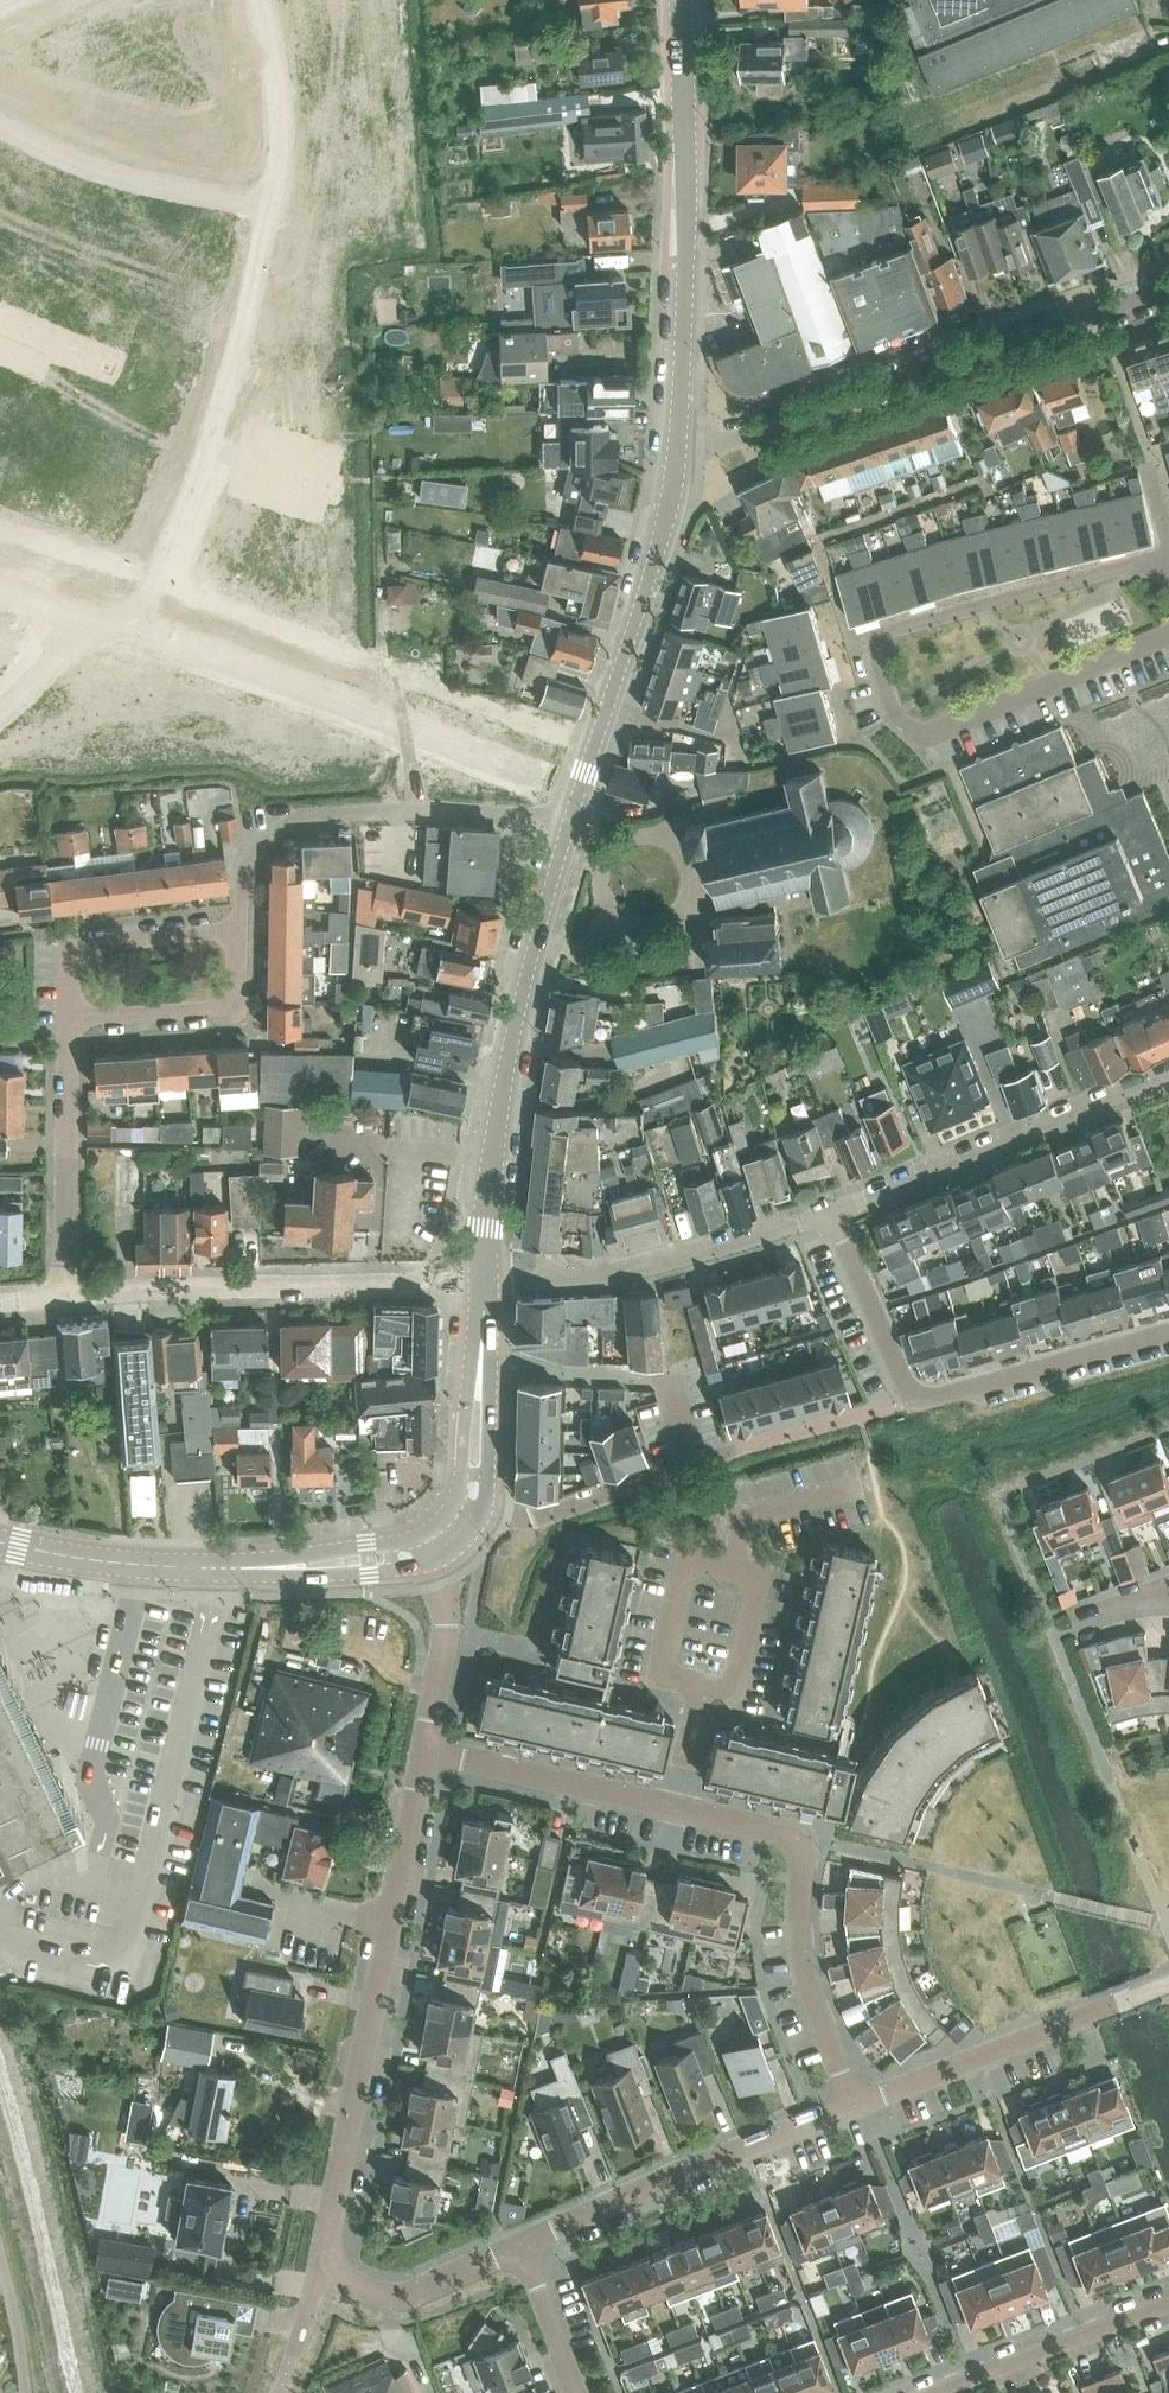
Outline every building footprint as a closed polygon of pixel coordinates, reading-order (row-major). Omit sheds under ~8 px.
[(580,12),(582,12),(584,25),(615,22),(614,8),(627,6),(627,0),(578,0),(580,12)] [(789,19),(819,17),(819,7),(809,7),(809,0),(742,0),(742,5),(770,5),(770,10),(786,9),(787,19),(789,19)] [(931,49),(919,54),(936,96),(1142,12),(1137,0),(911,0),(931,49)] [(834,4),(819,4),(819,7),(819,17),(834,17),(834,4)] [(819,17),(789,19),(789,32),(854,32),(854,17),(834,17),(819,17)] [(532,56),(576,52),(579,80),(622,76),(618,47),(581,51),(579,35),(530,41),(515,43),(517,64),(533,62),(532,56)] [(784,92),(784,80),(785,80),(786,57),(808,58),(817,58),(816,36),(808,37),(790,36),(790,42),(771,41),(771,45),(742,45),(742,79),(758,79),(758,93),(784,92)] [(500,83),(479,85),(481,102),(536,97),(535,81),(500,84),(500,83)] [(1136,82),(1135,94),(1152,95),(1153,84),(1136,82)] [(587,93),(478,106),(480,133),(499,130),(575,120),(575,113),(589,112),(587,93)] [(619,114),(580,116),(583,158),(622,156),(622,157),(647,155),(644,111),(619,112),(619,114)] [(470,124),(457,125),(458,136),(471,135),(470,124)] [(800,127),(784,128),(752,133),(751,139),(754,139),(754,145),(743,145),(742,185),(747,185),(746,195),(766,196),(766,186),(785,186),(801,186),(800,127)] [(982,132),(959,139),(966,160),(989,153),(982,132)] [(927,160),(933,177),(958,169),(953,152),(927,160)] [(1105,260),(1081,199),(1095,194),(1085,168),(1080,154),(1066,160),(1078,191),(1049,202),(1054,219),(1055,224),(1032,232),(1051,281),(1105,260)] [(1096,163),(1085,168),(1095,194),(1098,200),(1109,195),(1121,226),(1145,217),(1143,212),(1162,204),(1157,191),(1166,188),(1159,170),(1149,174),(1144,159),(1125,167),(1120,154),(1112,158),(1114,164),(1099,170),(1096,163)] [(919,158),(899,167),(903,175),(922,167),(919,158)] [(804,206),(860,205),(861,205),(860,181),(804,183),(804,206)] [(974,185),(965,188),(972,210),(992,268),(1005,263),(1008,273),(1016,270),(998,216),(996,197),(980,202),(974,185)] [(561,225),(587,224),(588,245),(628,243),(626,209),(586,211),(585,191),(559,193),(560,207),(560,208),(561,225)] [(1012,191),(996,197),(998,216),(1016,270),(1035,264),(1023,227),(1032,224),(1028,206),(1026,202),(1017,205),(1012,191)] [(510,196),(485,200),(487,213),(512,209),(510,196)] [(1046,198),(1033,203),(1041,224),(1054,219),(1046,198)] [(897,202),(861,205),(860,205),(807,209),(832,275),(859,346),(940,316),(897,202)] [(735,384),(739,387),(742,388),(746,389),(754,389),(760,388),(811,368),(810,366),(855,349),(802,210),(758,226),(767,250),(735,263),(764,340),(719,357),(726,376),(729,380),(731,382),(735,384)] [(992,268),(972,210),(953,217),(972,275),(992,268)] [(952,258),(943,261),(926,216),(908,222),(913,240),(939,306),(966,296),(952,258)] [(558,282),(560,315),(500,317),(501,328),(574,327),(574,321),(613,319),(613,325),(628,324),(627,301),(621,301),(620,277),(581,279),(580,259),(527,262),(528,283),(558,282)] [(574,327),(501,328),(494,329),(494,331),(489,331),(489,349),(484,350),(477,374),(481,377),(505,377),(545,375),(544,347),(562,346),(562,350),(575,350),(574,327)] [(1150,341),(1168,396),(1168,334),(1150,341)] [(1168,396),(1150,341),(1126,349),(1139,388),(1150,385),(1158,411),(1168,408),(1168,399),(1168,396)] [(1042,381),(1052,409),(1087,396),(1077,369),(1042,381)] [(538,410),(559,410),(593,410),(633,410),(633,377),(631,377),(631,373),(578,373),(578,378),(538,378),(538,410)] [(439,376),(440,403),(461,402),(460,375),(439,376)] [(1031,378),(1012,384),(1027,414),(1021,417),(1028,433),(1035,446),(1059,435),(1043,402),(1042,402),(1042,401),(1031,378)] [(1012,384),(975,397),(991,431),(998,428),(1004,445),(1028,433),(1021,417),(1027,414),(1012,384)] [(946,408),(924,416),(928,427),(933,442),(934,446),(937,454),(939,459),(960,451),(955,436),(956,435),(946,408)] [(593,410),(559,410),(559,439),(541,439),(541,462),(616,462),(616,431),(609,431),(609,424),(593,424),(593,410)] [(471,412),(432,413),(433,430),(471,430),(471,412)] [(924,416),(899,424),(912,463),(913,468),(939,459),(937,454),(934,446),(933,442),(928,427),(924,416)] [(896,425),(873,433),(883,461),(889,476),(894,475),(903,472),(913,468),(912,463),(899,424),(896,425)] [(1066,450),(1083,444),(1077,427),(1060,433),(1066,450)] [(873,433),(839,445),(843,457),(849,473),(854,489),(889,476),(883,461),(873,433)] [(982,449),(989,466),(1002,461),(995,444),(982,449)] [(796,460),(792,462),(805,488),(822,482),(827,498),(854,489),(849,473),(843,457),(839,445),(807,456),(796,460)] [(985,458),(976,461),(980,473),(989,469),(985,458)] [(608,472),(584,467),(574,510),(572,510),(568,525),(599,532),(602,516),(605,517),(608,504),(605,503),(607,494),(624,498),(630,473),(609,468),(608,472)] [(785,554),(789,560),(814,549),(810,539),(800,519),(799,516),(791,498),(802,493),(791,468),(740,492),(751,516),(741,521),(749,538),(751,537),(758,556),(760,558),(762,560),(764,561),(767,561),(785,554)] [(1043,470),(1049,489),(1072,481),(1071,478),(1049,468),(1043,470)] [(942,474),(933,477),(938,488),(947,484),(942,474)] [(1135,493),(1115,498),(1127,546),(1153,540),(1156,534),(1142,474),(1131,477),(1135,493)] [(423,479),(420,498),(463,504),(465,485),(423,479)] [(1033,480),(1022,483),(1023,486),(1026,497),(1037,494),(1033,480)] [(917,483),(908,486),(912,497),(921,494),(917,483)] [(1023,486),(1013,489),(1017,503),(1027,500),(1026,497),(1023,486)] [(1093,486),(1086,487),(1103,552),(1127,546),(1115,498),(1095,502),(1095,499),(1096,498),(1093,486)] [(1080,506),(1060,510),(1072,559),(1103,552),(1086,487),(1074,490),(1078,504),(1079,503),(1080,506)] [(893,492),(881,496),(885,507),(896,503),(893,492)] [(802,493),(791,498),(799,516),(810,510),(802,493)] [(1038,499),(1030,501),(1047,565),(1072,559),(1060,510),(1040,515),(1039,511),(1040,510),(1038,499)] [(1024,519),(1006,523),(1018,572),(1047,565),(1030,501),(1018,504),(1020,516),(1023,515),(1024,519)] [(944,502),(935,505),(939,514),(947,511),(944,502)] [(916,512),(907,516),(911,527),(920,523),(916,512)] [(983,513),(973,515),(990,579),(1018,572),(1006,523),(984,528),(983,523),(985,523),(983,513)] [(968,532),(947,537),(962,585),(990,579),(973,515),(962,518),(965,528),(967,528),(968,532)] [(907,516),(897,519),(902,532),(911,528),(911,527),(907,516)] [(560,525),(553,558),(578,564),(580,554),(616,562),(621,538),(560,525)] [(712,527),(702,532),(706,539),(710,541),(718,537),(712,527)] [(923,529),(913,532),(932,595),(962,585),(947,537),(926,544),(924,539),(926,539),(923,529)] [(477,530),(475,542),(486,544),(488,532),(477,530)] [(864,531),(854,534),(858,548),(868,545),(864,531)] [(910,549),(891,555),(907,603),(932,595),(913,532),(903,535),(907,546),(909,546),(910,549)] [(854,534),(842,538),(847,552),(849,551),(858,548),(854,534)] [(868,545),(858,548),(878,612),(907,603),(891,555),(873,561),(868,545)] [(878,612),(858,548),(849,551),(854,567),(838,572),(853,620),(878,612)] [(814,549),(789,560),(802,586),(827,574),(814,549)] [(578,564),(553,558),(547,557),(540,585),(568,592),(564,609),(579,613),(578,618),(607,625),(620,573),(591,566),(590,567),(578,564)] [(476,574),(471,595),(543,612),(548,591),(476,574)] [(686,575),(672,618),(705,629),(709,617),(725,622),(735,591),(686,575)] [(408,600),(408,581),(388,581),(389,601),(408,600)] [(768,626),(772,641),(821,627),(813,601),(749,619),(752,630),(768,626)] [(496,621),(514,625),(514,626),(536,632),(541,613),(519,607),(496,602),(496,621)] [(594,636),(565,627),(566,619),(542,613),(537,633),(534,632),(529,649),(585,666),(594,636)] [(760,664),(762,672),(828,653),(821,627),(772,641),(778,661),(771,663),(770,661),(760,664)] [(668,629),(661,651),(697,663),(704,641),(668,629)] [(478,645),(478,655),(489,655),(490,645),(478,645)] [(724,655),(738,659),(741,650),(727,646),(724,655)] [(661,651),(652,678),(688,689),(697,663),(661,651)] [(586,689),(554,678),(559,661),(530,652),(521,679),(545,687),(540,702),(577,714),(586,689)] [(773,684),(776,695),(835,678),(828,653),(762,672),(766,683),(777,680),(777,679),(783,677),(784,681),(773,684)] [(759,666),(749,669),(751,677),(752,677),(760,674),(761,674),(759,666)] [(688,689),(652,678),(642,708),(678,720),(688,689)] [(747,678),(738,682),(742,695),(752,692),(747,678)] [(764,715),(767,725),(832,707),(825,682),(835,679),(835,678),(776,695),(780,711),(764,715)] [(719,685),(715,698),(725,701),(729,688),(719,685)] [(725,701),(715,698),(711,712),(721,715),(725,701)] [(832,707),(767,725),(770,735),(786,731),(791,747),(839,733),(832,707)] [(1110,788),(1096,755),(1078,762),(1062,724),(961,765),(976,803),(978,802),(996,846),(993,858),(974,866),(983,888),(982,889),(1007,950),(1012,947),(1019,965),(1168,904),(1168,852),(1143,790),(1121,799),(1116,786),(1110,788)] [(671,768),(697,769),(717,769),(718,749),(700,748),(699,753),(673,751),(673,741),(633,739),(631,765),(671,768)] [(618,764),(610,790),(648,801),(657,770),(652,768),(651,774),(618,764)] [(717,769),(697,769),(704,802),(736,795),(735,789),(749,787),(751,769),(717,769)] [(711,820),(690,825),(694,844),(707,841),(710,854),(699,856),(704,874),(713,872),(721,903),(719,916),(721,916),(738,915),(736,899),(739,899),(739,900),(739,901),(740,901),(740,902),(741,903),(742,904),(743,905),(744,905),(745,906),(746,906),(747,906),(748,906),(749,906),(750,906),(751,906),(752,905),(753,905),(754,904),(755,903),(756,902),(756,901),(757,900),(757,899),(757,898),(757,897),(757,896),(757,895),(760,894),(761,903),(788,901),(787,888),(807,883),(810,895),(815,894),(818,905),(850,898),(844,868),(856,865),(862,864),(866,861),(867,861),(868,860),(869,858),(870,857),(870,856),(871,854),(872,853),(873,850),(874,848),(875,846),(875,844),(876,841),(876,839),(876,837),(876,835),(876,833),(876,831),(875,829),(875,827),(875,825),(874,823),(873,821),(872,819),(871,817),(870,816),(869,814),(868,813),(868,812),(867,811),(866,810),(864,808),(862,806),(860,805),(858,803),(857,803),(855,802),(853,801),(851,800),(848,799),(846,799),(844,798),(842,798),(838,799),(829,801),(823,775),(822,771),(804,775),(789,778),(792,790),(786,792),(789,805),(712,823),(711,820)] [(221,818),(223,840),(238,838),(236,817),(221,818)] [(189,820),(173,822),(175,843),(192,841),(189,820)] [(144,822),(129,825),(132,846),(148,844),(144,822)] [(500,846),(494,846),(495,829),(427,824),(422,881),(464,885),(472,892),(495,894),(497,865),(498,865),(500,846)] [(132,846),(129,825),(113,827),(116,848),(132,846)] [(86,828),(71,830),(74,851),(89,849),(86,828)] [(74,851),(71,830),(55,832),(58,853),(74,851)] [(351,840),(318,842),(302,842),(304,873),(352,871),(351,840)] [(193,847),(195,859),(198,892),(229,888),(225,856),(206,858),(205,846),(193,847)] [(89,850),(74,852),(75,862),(80,906),(110,902),(104,854),(90,856),(89,850)] [(164,851),(165,863),(169,895),(198,892),(195,859),(180,861),(179,850),(164,851)] [(134,851),(104,854),(110,902),(139,899),(136,866),(134,851)] [(270,909),(302,909),(314,909),(314,879),(293,878),(293,860),(273,859),(273,878),(271,878),(270,909)] [(47,877),(46,865),(45,862),(0,867),(0,904),(19,902),(20,913),(51,909),(47,877)] [(75,862),(46,865),(47,877),(49,894),(51,909),(80,906),(75,862)] [(165,863),(136,866),(139,899),(169,895),(165,863)] [(349,875),(329,876),(330,891),(349,890),(349,875)] [(356,922),(374,926),(377,910),(400,915),(446,925),(452,895),(378,880),(376,889),(359,888),(356,922)] [(453,941),(493,950),(500,917),(460,908),(453,941)] [(329,910),(328,928),(311,928),(311,923),(304,923),(304,914),(302,914),(302,909),(270,909),(270,939),(312,940),(328,939),(329,939),(347,940),(348,911),(329,910)] [(716,937),(706,937),(709,970),(781,964),(777,912),(738,915),(721,916),(719,916),(714,917),(716,937)] [(374,926),(356,922),(352,981),(381,982),(385,928),(374,926)] [(270,939),(270,970),(313,970),(312,940),(270,939)] [(346,972),(347,940),(329,939),(328,971),(346,972)] [(480,957),(441,949),(421,945),(415,972),(421,973),(421,975),(482,988),(488,961),(479,959),(480,957)] [(1099,950),(1081,957),(1087,971),(1104,963),(1099,950)] [(1079,953),(1028,974),(1044,1012),(1061,1005),(1071,1006),(1076,1017),(1086,1013),(1082,1002),(1096,996),(1096,995),(1097,995),(1090,978),(1087,971),(1081,957),(1079,953)] [(939,975),(952,1006),(1001,986),(989,955),(939,975)] [(270,970),(270,1000),(301,1000),(313,1001),(313,970),(270,970)] [(1026,976),(1011,982),(1017,997),(1032,991),(1026,976)] [(710,977),(692,979),(696,1010),(714,1007),(710,977)] [(334,1001),(341,1001),(350,1002),(351,980),(335,980),(334,1001)] [(452,985),(449,1001),(421,996),(420,999),(405,996),(403,1004),(486,1021),(491,993),(452,985)] [(555,989),(546,1036),(582,1043),(583,1034),(588,1035),(593,1036),(594,1031),(599,1000),(600,997),(555,989)] [(1158,993),(1168,1020),(1168,992),(1167,992),(1165,989),(1158,993)] [(881,1000),(863,1007),(876,1039),(894,1032),(888,1018),(912,1009),(905,992),(881,1002),(881,1000)] [(1158,993),(1121,1008),(1119,1003),(1104,1010),(1112,1030),(1118,1027),(1134,1068),(1168,1053),(1168,1020),(1158,993)] [(301,1000),(270,1000),(269,1032),(311,1032),(311,1016),(301,1015),(301,1000)] [(350,1002),(341,1001),(340,1020),(354,1021),(354,1015),(361,1015),(362,1002),(350,1002)] [(662,1001),(647,1001),(648,1012),(663,1011),(662,1001)] [(702,1060),(720,1056),(715,1009),(635,1030),(610,1037),(610,1038),(612,1038),(621,1069),(699,1048),(702,1060)] [(663,1011),(648,1012),(648,1023),(664,1022),(663,1011)] [(414,1014),(411,1029),(425,1032),(423,1042),(418,1041),(414,1061),(439,1066),(441,1060),(466,1065),(468,1054),(470,1054),(470,1052),(474,1053),(477,1040),(473,1039),(475,1026),(414,1014)] [(1062,1035),(1067,1050),(1067,1053),(1082,1089),(1099,1081),(1099,1082),(1129,1070),(1114,1034),(1091,1041),(1086,1027),(1062,1035)] [(354,1032),(353,1047),(361,1048),(362,1033),(354,1032)] [(1032,1041),(1041,1065),(1059,1059),(1050,1034),(1032,1041)] [(991,1098),(965,1035),(902,1061),(930,1130),(977,1111),(974,1106),(986,1101),(986,1100),(991,1098)] [(295,1036),(295,1051),(331,1052),(332,1037),(295,1036)] [(248,1046),(216,1048),(218,1080),(219,1091),(259,1088),(259,1060),(249,1060),(248,1046)] [(837,1046),(806,1059),(814,1078),(845,1065),(837,1046)] [(987,1055),(998,1083),(1000,1081),(1015,1117),(1049,1103),(1035,1070),(1021,1076),(1009,1046),(987,1055)] [(216,1048),(186,1050),(188,1082),(217,1080),(218,1080),(216,1048)] [(186,1050),(155,1052),(158,1084),(188,1082),(186,1050)] [(261,1097),(356,1099),(357,1068),(354,1068),(355,1053),(331,1052),(295,1051),(262,1051),(261,1097)] [(155,1052),(125,1054),(127,1086),(126,1086),(127,1100),(156,1098),(155,1084),(158,1084),(155,1052)] [(127,1086),(125,1054),(95,1056),(97,1088),(102,1087),(103,1101),(127,1100),(126,1086),(127,1086)] [(550,1056),(544,1095),(574,1100),(577,1080),(589,1082),(611,1083),(611,1069),(587,1067),(581,1066),(581,1062),(550,1056)] [(799,1062),(787,1067),(791,1076),(804,1071),(799,1062)] [(357,1068),(356,1099),(407,1107),(408,1103),(460,1114),(466,1084),(414,1073),(357,1068)] [(22,1099),(22,1069),(0,1069),(0,1099),(22,1099)] [(707,1071),(639,1099),(643,1109),(644,1126),(718,1096),(714,1087),(720,1085),(714,1070),(708,1072),(707,1071)] [(868,1114),(882,1151),(909,1140),(894,1103),(893,1103),(888,1090),(873,1096),(878,1110),(868,1114)] [(0,1099),(0,1129),(22,1129),(22,1099),(0,1099)] [(294,1105),(264,1103),(262,1148),(261,1151),(269,1151),(291,1152),(294,1105)] [(694,1110),(702,1140),(722,1135),(714,1104),(694,1110)] [(536,1120),(534,1141),(537,1141),(535,1161),(566,1164),(587,1166),(602,1164),(602,1162),(601,1148),(647,1135),(645,1130),(645,1128),(644,1126),(643,1109),(581,1110),(538,1107),(536,1120)] [(849,1133),(844,1121),(839,1107),(826,1112),(852,1175),(877,1166),(862,1128),(849,1133)] [(667,1121),(645,1128),(645,1130),(647,1135),(658,1168),(703,1154),(691,1114),(667,1121)] [(825,1148),(837,1144),(827,1115),(810,1121),(812,1125),(785,1135),(791,1152),(790,1152),(799,1179),(831,1167),(825,1148)] [(749,1144),(741,1119),(729,1122),(738,1147),(749,1144)] [(159,1121),(159,1124),(158,1141),(190,1141),(190,1122),(159,1121)] [(1123,1121),(1095,1133),(1112,1177),(1152,1160),(1141,1132),(1129,1137),(1123,1121)] [(111,1140),(130,1141),(130,1125),(116,1125),(116,1124),(111,1124),(88,1122),(88,1139),(111,1140)] [(222,1122),(222,1124),(222,1140),(222,1145),(250,1145),(250,1122),(222,1122)] [(130,1141),(158,1141),(159,1124),(141,1124),(141,1125),(130,1125),(130,1141)] [(222,1140),(222,1124),(202,1124),(202,1140),(222,1140)] [(1089,1139),(1074,1145),(1091,1185),(1112,1177),(1095,1133),(1088,1135),(1089,1139)] [(647,1135),(601,1148),(602,1162),(602,1164),(604,1188),(620,1184),(632,1180),(634,1189),(647,1237),(670,1231),(658,1188),(663,1186),(658,1168),(647,1135)] [(746,1160),(759,1201),(791,1190),(774,1138),(757,1144),(761,1155),(746,1160)] [(715,1165),(733,1224),(758,1216),(735,1141),(713,1148),(718,1164),(715,1165)] [(1074,1145),(1053,1154),(1064,1183),(1068,1194),(1091,1185),(1074,1145)] [(181,1148),(168,1148),(168,1162),(181,1162),(181,1148)] [(262,1148),(252,1148),(252,1152),(257,1157),(261,1157),(261,1151),(262,1148)] [(1051,1150),(1024,1161),(1037,1194),(1064,1183),(1053,1154),(1051,1150)] [(283,1162),(259,1161),(258,1176),(282,1178),(283,1162)] [(535,1161),(531,1202),(562,1205),(565,1205),(569,1206),(580,1207),(600,1209),(606,1208),(604,1188),(602,1164),(587,1166),(566,1164),(535,1161)] [(1024,1161),(995,1173),(997,1177),(1012,1217),(1025,1212),(1021,1201),(1037,1194),(1024,1161)] [(699,1164),(683,1168),(687,1183),(699,1224),(724,1216),(713,1175),(703,1178),(699,1164)] [(202,1206),(202,1187),(201,1171),(190,1171),(190,1206),(194,1206),(195,1248),(225,1247),(224,1206),(202,1206)] [(286,1198),(284,1237),(312,1239),(312,1237),(350,1239),(353,1200),(370,1201),(371,1178),(353,1177),(353,1174),(316,1171),(314,1200),(286,1198)] [(256,1172),(230,1174),(233,1224),(259,1223),(256,1172)] [(997,1177),(976,1185),(992,1225),(1012,1217),(997,1177)] [(620,1184),(604,1188),(606,1208),(607,1208),(611,1247),(624,1243),(647,1237),(634,1189),(632,1180),(620,1184)] [(956,1188),(952,1190),(965,1224),(969,1234),(977,1254),(985,1251),(988,1250),(987,1248),(980,1230),(992,1225),(976,1185),(961,1191),(960,1187),(956,1188)] [(952,1190),(924,1201),(937,1235),(965,1224),(952,1190)] [(21,1256),(22,1198),(4,1198),(4,1207),(0,1207),(0,1256),(21,1256)] [(926,1252),(922,1241),(937,1235),(924,1201),(895,1213),(909,1247),(913,1257),(926,1252)] [(525,1222),(523,1242),(529,1242),(528,1246),(540,1247),(541,1244),(561,1246),(563,1233),(569,1234),(569,1229),(583,1230),(580,1207),(569,1206),(565,1205),(562,1205),(531,1202),(529,1222),(525,1222)] [(1112,1204),(1100,1208),(1105,1223),(1117,1219),(1112,1204)] [(600,1209),(580,1207),(583,1230),(585,1253),(604,1251),(600,1209)] [(170,1270),(169,1208),(148,1208),(148,1242),(138,1242),(138,1266),(141,1271),(170,1270)] [(191,1208),(169,1208),(170,1270),(192,1270),(191,1208)] [(1105,1223),(1100,1208),(1090,1211),(1095,1227),(1105,1223)] [(1149,1215),(1156,1239),(1168,1235),(1162,1212),(1149,1215)] [(909,1247),(895,1213),(888,1216),(889,1220),(874,1226),(890,1266),(893,1265),(900,1283),(912,1278),(920,1275),(913,1257),(909,1247)] [(1156,1239),(1149,1215),(1137,1219),(1145,1244),(1156,1241),(1156,1239)] [(1059,1217),(1048,1221),(1055,1241),(1073,1234),(1069,1224),(1063,1227),(1059,1217)] [(1055,1241),(1048,1221),(1033,1227),(1034,1231),(1040,1247),(1055,1241)] [(1117,1226),(1105,1231),(1111,1246),(1123,1241),(1117,1226)] [(1034,1231),(1021,1235),(1028,1253),(1041,1248),(1040,1247),(1034,1231)] [(1111,1246),(1105,1231),(1095,1235),(1101,1250),(1111,1246)] [(1021,1235),(999,1244),(1005,1261),(1028,1253),(1021,1235)] [(1076,1242),(1062,1248),(1067,1263),(1082,1258),(1076,1242)] [(1137,1262),(1150,1304),(1168,1298),(1168,1282),(1161,1255),(1137,1262)] [(1015,1263),(1021,1279),(1031,1275),(1029,1267),(1039,1264),(1036,1256),(1015,1263)] [(961,1258),(948,1262),(953,1279),(967,1275),(961,1258)] [(953,1279),(948,1262),(926,1269),(932,1286),(953,1279)] [(1115,1269),(1119,1280),(1128,1310),(1150,1304),(1137,1262),(1115,1269)] [(800,1263),(776,1270),(787,1309),(810,1302),(800,1263)] [(1114,1265),(1087,1273),(1092,1288),(1089,1289),(1100,1324),(1130,1315),(1128,1310),(1119,1280),(1115,1269),(1114,1265)] [(776,1270),(752,1276),(763,1315),(787,1309),(776,1270)] [(987,1274),(976,1278),(982,1295),(993,1291),(987,1274)] [(1045,1290),(1035,1293),(1048,1334),(1070,1328),(1061,1297),(1057,1285),(1054,1274),(1041,1278),(1045,1290)] [(914,1283),(910,1285),(913,1292),(925,1288),(920,1275),(912,1278),(914,1283)] [(752,1276),(728,1283),(739,1322),(763,1315),(752,1276)] [(982,1295),(976,1278),(965,1282),(970,1298),(982,1295)] [(1071,1281),(1057,1285),(1070,1328),(1071,1332),(1092,1326),(1100,1324),(1089,1289),(1082,1291),(1075,1293),(1071,1281)] [(704,1289),(715,1328),(739,1322),(728,1283),(704,1289)] [(663,1289),(666,1306),(690,1301),(687,1285),(663,1289)] [(1033,1286),(1009,1293),(1011,1298),(1011,1300),(1015,1312),(1023,1341),(1034,1338),(1048,1334),(1035,1293),(1033,1286)] [(625,1307),(625,1329),(658,1328),(657,1291),(625,1295),(613,1295),(613,1307),(625,1307)] [(612,1297),(600,1298),(600,1324),(600,1326),(613,1326),(612,1297)] [(921,1327),(902,1333),(914,1361),(920,1359),(923,1371),(944,1365),(932,1324),(924,1297),(913,1300),(921,1327)] [(600,1324),(600,1298),(515,1299),(516,1321),(512,1321),(513,1345),(561,1361),(586,1362),(587,1324),(600,1324)] [(1004,1315),(987,1320),(998,1355),(1008,1352),(1025,1347),(1023,1341),(1015,1312),(1011,1300),(1011,1298),(1000,1301),(1004,1315)] [(687,1306),(689,1316),(702,1312),(700,1303),(687,1306)] [(368,1353),(368,1376),(381,1375),(381,1372),(381,1361),(393,1361),(393,1333),(413,1333),(414,1305),(374,1304),(373,1353),(368,1353)] [(393,1361),(381,1361),(381,1372),(398,1373),(398,1366),(437,1367),(438,1312),(433,1306),(414,1305),(413,1333),(393,1333),(393,1361)] [(816,1315),(822,1327),(831,1323),(826,1311),(816,1315)] [(692,1325),(705,1322),(702,1312),(689,1316),(692,1325)] [(968,1313),(954,1317),(957,1329),(967,1358),(968,1364),(998,1355),(987,1320),(971,1325),(968,1313)] [(954,1317),(932,1324),(944,1365),(967,1358),(957,1329),(954,1317)] [(49,1381),(62,1380),(106,1377),(105,1375),(118,1373),(115,1336),(111,1336),(110,1319),(58,1324),(57,1328),(56,1328),(57,1332),(42,1333),(45,1365),(48,1364),(49,1381)] [(327,1371),(328,1378),(364,1377),(363,1322),(330,1322),(330,1320),(279,1321),(280,1372),(327,1371)] [(268,1322),(241,1323),(242,1359),(269,1358),(268,1324),(268,1322)] [(692,1325),(695,1335),(707,1331),(705,1322),(692,1325)] [(242,1375),(242,1359),(241,1323),(213,1324),(215,1376),(242,1375)] [(613,1326),(600,1326),(601,1338),(614,1337),(613,1326)] [(150,1333),(157,1373),(202,1370),(199,1329),(174,1330),(174,1328),(150,1333)] [(658,1328),(625,1329),(626,1364),(658,1364),(658,1328)] [(695,1335),(697,1344),(710,1341),(707,1331),(695,1335)] [(834,1331),(825,1335),(830,1347),(840,1343),(834,1331)] [(49,1381),(48,1364),(45,1365),(42,1333),(27,1335),(27,1333),(0,1335),(0,1386),(49,1381)] [(115,1336),(118,1373),(126,1461),(161,1457),(150,1333),(115,1336)] [(697,1344),(700,1354),(713,1350),(710,1341),(697,1344)] [(700,1354),(702,1363),(715,1360),(713,1350),(700,1354)] [(705,1373),(718,1369),(715,1360),(702,1363),(705,1373)] [(838,1360),(814,1366),(825,1406),(848,1399),(838,1360)] [(814,1366),(790,1373),(801,1412),(825,1406),(814,1366)] [(368,1378),(357,1379),(361,1432),(375,1430),(376,1447),(408,1448),(436,1448),(435,1372),(368,1378)] [(790,1373),(766,1380),(777,1419),(801,1412),(790,1373)] [(766,1380),(743,1386),(753,1425),(777,1419),(766,1380)] [(173,1438),(176,1477),(216,1475),(212,1406),(211,1383),(183,1385),(186,1437),(173,1438)] [(517,1406),(564,1408),(565,1386),(518,1384),(517,1406)] [(743,1386),(719,1393),(730,1432),(753,1425),(743,1386)] [(582,1387),(581,1399),(591,1400),(592,1387),(582,1387)] [(611,1388),(598,1387),(597,1397),(610,1398),(611,1388)] [(611,1388),(610,1398),(623,1398),(624,1388),(611,1388)] [(286,1390),(268,1391),(269,1410),(269,1419),(286,1419),(286,1390)] [(239,1405),(212,1406),(213,1426),(224,1425),(224,1421),(240,1420),(239,1405)] [(517,1428),(564,1429),(564,1428),(558,1428),(558,1410),(564,1409),(564,1408),(517,1406),(517,1428)] [(269,1410),(251,1411),(251,1426),(269,1425),(269,1419),(269,1410)] [(580,1417),(580,1430),(590,1430),(590,1417),(580,1417)] [(292,1448),(293,1479),(334,1479),(334,1447),(315,1448),(315,1434),(327,1434),(327,1420),(294,1420),(294,1429),(295,1429),(295,1448),(292,1448)] [(632,1420),(611,1428),(625,1467),(646,1459),(632,1420)] [(289,1422),(279,1422),(279,1435),(289,1435),(289,1422)] [(253,1426),(216,1427),(216,1450),(238,1450),(239,1481),(272,1480),(271,1449),(254,1450),(253,1426)] [(517,1428),(516,1450),(563,1451),(564,1429),(517,1428)] [(590,1435),(603,1474),(625,1467),(611,1428),(590,1435)] [(589,1443),(590,1430),(580,1430),(579,1442),(589,1443)] [(14,1452),(12,1434),(0,1435),(0,1454),(14,1452)] [(516,1450),(515,1472),(562,1473),(563,1451),(516,1450)] [(583,1472),(595,1468),(592,1458),(579,1463),(583,1472)] [(1137,1468),(1151,1505),(1164,1499),(1168,1510),(1168,1509),(1168,1481),(1160,1459),(1137,1468)] [(583,1472),(586,1481),(598,1477),(595,1468),(583,1472)] [(1151,1505),(1137,1468),(1111,1478),(1129,1524),(1154,1514),(1151,1505)] [(562,1473),(515,1472),(515,1494),(562,1495),(562,1473)] [(1063,1497),(1077,1533),(1080,1543),(1106,1533),(1089,1487),(1063,1497)] [(1044,1519),(1033,1523),(1045,1555),(1056,1551),(1053,1542),(1077,1533),(1063,1497),(1039,1506),(1044,1519)] [(836,1721),(872,1564),(874,1553),(824,1542),(783,1719),(834,1730),(836,1721)] [(1139,1544),(1125,1549),(1136,1577),(1150,1571),(1139,1544)] [(558,1648),(554,1666),(604,1678),(629,1568),(632,1556),(582,1545),(558,1648)] [(1136,1577),(1125,1549),(1111,1554),(1122,1582),(1136,1577)] [(1059,1592),(1064,1604),(1078,1599),(1073,1587),(1059,1592)] [(238,1610),(235,1619),(244,1621),(246,1612),(238,1610)] [(1138,1712),(1164,1709),(1161,1656),(1148,1657),(1146,1641),(1147,1641),(1145,1631),(1136,1632),(1136,1633),(1122,1635),(1138,1712)] [(1113,1720),(1138,1712),(1122,1635),(1109,1639),(1108,1638),(1099,1641),(1106,1664),(1094,1669),(1113,1720)] [(1085,1646),(1081,1647),(1089,1670),(1094,1669),(1085,1646)] [(326,1665),(329,1654),(317,1651),(314,1662),(326,1665)] [(329,1654),(326,1665),(338,1668),(341,1657),(329,1654)] [(1168,1709),(1168,1656),(1161,1656),(1164,1709),(1168,1709)] [(72,1835),(71,1834),(83,1828),(77,1814),(63,1785),(50,1791),(37,1764),(40,1763),(42,1761),(43,1760),(44,1758),(45,1757),(45,1755),(46,1753),(45,1751),(45,1750),(45,1748),(44,1746),(42,1744),(40,1742),(39,1742),(38,1741),(36,1741),(33,1740),(31,1741),(29,1741),(27,1742),(14,1716),(27,1710),(6,1667),(0,1670),(0,1869),(72,1835)] [(248,1760),(324,1779),(321,1793),(340,1798),(344,1784),(346,1784),(369,1692),(276,1669),(270,1690),(266,1689),(248,1760)] [(851,1805),(846,1819),(912,1834),(924,1801),(944,1773),(968,1749),(1000,1733),(975,1670),(970,1673),(964,1676),(958,1679),(933,1693),(894,1730),(863,1773),(851,1805)] [(487,1676),(476,1726),(661,1769),(673,1719),(661,1716),(498,1679),(487,1676)] [(716,1729),(705,1779),(823,1807),(840,1810),(843,1811),(844,1803),(851,1774),(854,1761),(728,1731),(716,1729)] [(280,1773),(276,1788),(289,1791),(292,1776),(280,1773)] [(276,1788),(273,1800),(285,1803),(289,1791),(276,1788)] [(251,1832),(257,1807),(214,1796),(193,1884),(191,1883),(181,1921),(262,1941),(271,1903),(237,1895),(250,1838),(258,1840),(260,1834),(251,1832)] [(299,1817),(257,1807),(251,1832),(260,1834),(258,1840),(279,1845),(282,1833),(291,1836),(281,1876),(322,1886),(334,1834),(297,1825),(299,1817)] [(463,1816),(456,1848),(503,1857),(511,1815),(493,1812),(492,1821),(463,1816)] [(537,1864),(553,1867),(560,1838),(544,1835),(537,1864)] [(464,1873),(461,1890),(495,1897),(503,1857),(456,1848),(454,1859),(457,1860),(455,1871),(464,1873)] [(558,1906),(603,1917),(616,1859),(600,1856),(599,1858),(588,1856),(586,1865),(568,1861),(558,1906)] [(603,1917),(648,1927),(658,1882),(641,1878),(643,1865),(616,1859),(603,1917)] [(846,1883),(845,1893),(845,1900),(899,1904),(903,1877),(905,1868),(904,1868),(902,1877),(850,1865),(846,1883)] [(648,1927),(693,1937),(706,1880),(678,1873),(675,1886),(658,1882),(648,1927)] [(706,1880),(693,1937),(738,1948),(748,1902),(730,1898),(732,1889),(720,1886),(721,1883),(706,1880)] [(533,1882),(528,1903),(544,1907),(545,1905),(549,1888),(549,1886),(533,1882)] [(821,1898),(820,1909),(822,1910),(822,1905),(833,1906),(834,1892),(823,1891),(824,1887),(822,1887),(821,1898)] [(445,1905),(441,1927),(487,1936),(501,1939),(509,1900),(495,1897),(461,1890),(458,1908),(445,1905)] [(844,1917),(845,1934),(900,1929),(899,1904),(845,1900),(845,1893),(834,1892),(833,1906),(844,1907),(844,1917)] [(447,1963),(443,1980),(478,1987),(487,1936),(441,1927),(437,1949),(439,1950),(437,1961),(447,1963)] [(847,1951),(849,1960),(851,1967),(904,1954),(904,1952),(908,1948),(905,1932),(900,1930),(900,1929),(845,1934),(847,1951)] [(526,1932),(523,1945),(534,1948),(537,1934),(526,1932)] [(626,1951),(617,1994),(633,1993),(642,1955),(626,1951)] [(855,1984),(862,1999),(912,1978),(904,1954),(851,1967),(849,1960),(839,1963),(842,1977),(853,1974),(855,1984)] [(827,1962),(825,1962),(828,1973),(831,1984),(832,1984),(831,1979),(842,1977),(839,1963),(828,1966),(827,1962)] [(289,1995),(293,1977),(246,1968),(242,1987),(250,1988),(243,2022),(296,2033),(297,2029),(303,2027),(304,2019),(300,2015),(303,1997),(289,1995)] [(684,1973),(680,1990),(701,1988),(703,1978),(684,1973)] [(638,1975),(636,1986),(646,1988),(648,1978),(638,1975)] [(868,2015),(874,2024),(877,2029),(924,2000),(923,1999),(926,1994),(918,1979),(913,1979),(912,1978),(862,1999),(868,2015)] [(428,1995),(422,2022),(469,2031),(478,1987),(443,1980),(440,1998),(428,1995)] [(526,1981),(523,1994),(540,1997),(543,1984),(526,1981)] [(737,1993),(752,2032),(769,2026),(756,1991),(737,1993)] [(680,1996),(666,1997),(666,2009),(681,2008),(680,1996)] [(880,2073),(898,2057),(925,2034),(934,2043),(933,2044),(934,2045),(947,2032),(956,2041),(957,2040),(938,2022),(924,2000),(877,2029),(874,2024),(864,2029),(872,2041),(881,2035),(887,2044),(897,2056),(879,2072),(880,2073)] [(174,2001),(162,2004),(165,2019),(178,2016),(174,2001)] [(63,2007),(60,2012),(62,2016),(66,2018),(71,2017),(73,2013),(71,2008),(67,2006),(63,2007)] [(539,2006),(534,2036),(555,2027),(547,2006),(539,2006)] [(429,2053),(426,2070),(471,2079),(480,2033),(469,2031),(422,2022),(419,2039),(422,2039),(420,2051),(429,2053)] [(168,2023),(163,2047),(208,2055),(212,2032),(168,2023)] [(853,2032),(851,2033),(857,2042),(863,2052),(865,2051),(862,2047),(872,2041),(864,2029),(855,2035),(853,2032)] [(656,2063),(676,2116),(692,2110),(694,2115),(709,2109),(707,2104),(712,2102),(700,2074),(714,2068),(699,2031),(673,2041),(678,2054),(656,2063)] [(774,2078),(757,2035),(722,2049),(738,2092),(774,2078)] [(589,2080),(613,2142),(629,2136),(631,2139),(649,2132),(648,2128),(654,2126),(641,2093),(651,2089),(632,2040),(606,2050),(614,2071),(589,2080)] [(230,2093),(233,2077),(200,2070),(193,2102),(180,2100),(170,2117),(189,2121),(187,2129),(224,2137),(230,2110),(225,2110),(229,2092),(230,2093)] [(404,2114),(451,2123),(462,2125),(471,2079),(426,2070),(422,2088),(410,2085),(404,2114)] [(557,2078),(531,2088),(534,2095),(539,2108),(531,2111),(538,2129),(537,2129),(543,2144),(544,2144),(552,2164),(571,2157),(573,2161),(586,2156),(584,2152),(587,2151),(578,2127),(579,2127),(576,2118),(588,2114),(581,2095),(572,2072),(557,2078)] [(1069,2093),(1084,2130),(1088,2140),(1132,2123),(1114,2076),(1069,2093)] [(499,2085),(497,2097),(512,2100),(514,2088),(499,2085)] [(1048,2101),(1045,2102),(1060,2139),(1084,2130),(1069,2093),(1061,2097),(1059,2092),(1046,2097),(1048,2101)] [(1060,2139),(1045,2102),(1042,2104),(1040,2099),(1028,2104),(1030,2108),(1019,2112),(1022,2121),(1009,2126),(1023,2165),(1033,2161),(1064,2149),(1060,2139)] [(151,2112),(133,2108),(129,2134),(146,2137),(151,2112)] [(411,2142),(408,2160),(442,2167),(451,2123),(404,2114),(401,2129),(404,2129),(402,2141),(411,2142)] [(153,2119),(152,2135),(160,2139),(167,2126),(153,2119)] [(89,2133),(68,2129),(68,2156),(84,2158),(89,2133)] [(985,2134),(959,2145),(977,2192),(1004,2181),(1000,2171),(1013,2165),(1002,2137),(989,2143),(985,2134)] [(1142,2136),(1128,2141),(1139,2168),(1152,2163),(1142,2136)] [(959,2145),(935,2154),(949,2190),(950,2191),(965,2185),(969,2194),(977,2192),(959,2145)] [(949,2190),(935,2154),(931,2155),(929,2151),(917,2155),(919,2160),(908,2164),(911,2173),(898,2178),(903,2191),(917,2186),(922,2201),(949,2190)] [(483,2157),(480,2173),(481,2174),(497,2177),(500,2161),(483,2157)] [(442,2167),(408,2160),(405,2178),(392,2175),(390,2188),(387,2203),(389,2204),(389,2205),(399,2207),(397,2214),(399,2219),(395,2221),(395,2223),(400,2220),(408,2238),(404,2239),(405,2241),(432,2229),(431,2228),(430,2228),(442,2167)] [(1033,2161),(1023,2165),(1027,2176),(1037,2172),(1033,2161)] [(1111,2164),(1100,2168),(1104,2180),(1116,2176),(1111,2164)] [(1086,2171),(1092,2185),(1104,2180),(1100,2168),(1099,2167),(1086,2171)] [(497,2177),(481,2174),(475,2205),(492,2208),(498,2177),(497,2177)] [(1116,2176),(1104,2180),(1109,2193),(1109,2194),(1110,2195),(1126,2189),(1120,2174),(1116,2176)] [(179,2218),(176,2238),(166,2236),(160,2271),(213,2280),(219,2247),(231,2184),(187,2176),(183,2198),(169,2195),(165,2215),(179,2218)] [(845,2189),(840,2190),(854,2227),(895,2211),(885,2183),(871,2188),(868,2180),(857,2184),(855,2179),(843,2184),(845,2189)] [(1104,2180),(1092,2185),(1097,2198),(1109,2194),(1109,2193),(1104,2180)] [(840,2190),(817,2199),(831,2236),(854,2227),(840,2190)] [(831,2236),(817,2199),(790,2210),(793,2218),(780,2223),(791,2251),(804,2246),(809,2257),(835,2247),(831,2236)] [(1026,2199),(1010,2205),(1014,2215),(1030,2209),(1026,2199)] [(1118,2221),(1136,2268),(1141,2266),(1142,2271),(1155,2266),(1153,2262),(1168,2255),(1168,2219),(1163,2204),(1118,2221)] [(1014,2215),(1020,2230),(1036,2224),(1030,2209),(1014,2215)] [(741,2219),(755,2256),(760,2267),(783,2258),(765,2210),(741,2219)] [(973,2215),(978,2229),(990,2224),(985,2210),(973,2215)] [(1060,2218),(1046,2223),(1052,2239),(1066,2233),(1060,2218)] [(741,2219),(719,2228),(734,2264),(755,2256),(741,2219)] [(1118,2221),(1094,2230),(1113,2277),(1115,2276),(1117,2280),(1129,2276),(1128,2271),(1136,2268),(1118,2221)] [(990,2224),(978,2229),(983,2242),(996,2237),(990,2224)] [(719,2228),(697,2236),(715,2283),(738,2275),(734,2264),(719,2228)] [(1113,2277),(1094,2230),(1055,2245),(1069,2284),(1083,2279),(1086,2287),(1097,2283),(1099,2288),(1111,2283),(1109,2278),(1113,2277)] [(696,2235),(673,2244),(687,2282),(691,2293),(715,2283),(697,2236),(696,2235)] [(1043,2241),(1001,2257),(1020,2304),(1024,2303),(1026,2307),(1038,2302),(1037,2298),(1047,2294),(1044,2285),(1058,2280),(1043,2241)] [(650,2254),(664,2291),(669,2302),(691,2293),(687,2282),(673,2244),(650,2253),(650,2254)] [(650,2254),(629,2262),(643,2299),(664,2291),(650,2254)] [(1001,2257),(978,2266),(996,2313),(1020,2304),(1001,2257)] [(842,2266),(847,2279),(859,2274),(854,2261),(842,2266)] [(606,2272),(619,2308),(623,2319),(647,2310),(643,2299),(629,2262),(606,2272)] [(996,2313),(978,2266),(938,2282),(953,2320),(966,2315),(970,2323),(996,2313)] [(596,2317),(619,2308),(606,2272),(582,2281),(596,2317)] [(859,2274),(847,2279),(852,2293),(864,2288),(859,2274)] [(109,2276),(106,2292),(130,2296),(132,2280),(109,2276)] [(782,2286),(769,2291),(774,2304),(787,2299),(782,2286)] [(161,2321),(161,2326),(161,2331),(162,2335),(163,2339),(165,2342),(167,2345),(169,2348),(172,2351),(175,2353),(180,2356),(184,2357),(189,2358),(194,2358),(199,2357),(203,2356),(206,2355),(210,2352),(212,2351),(228,2354),(235,2316),(226,2314),(229,2297),(174,2287),(174,2289),(175,2289),(172,2303),(170,2305),(168,2307),(165,2312),(163,2316),(161,2321)] [(821,2290),(807,2295),(815,2315),(829,2310),(821,2290)] [(774,2304),(769,2291),(755,2297),(760,2309),(774,2304)] [(884,2302),(888,2313),(902,2349),(929,2339),(925,2331),(939,2325),(934,2312),(920,2317),(911,2292),(884,2302)] [(884,2302),(860,2311),(864,2322),(878,2358),(902,2349),(888,2313),(884,2302)] [(737,2304),(724,2309),(729,2321),(742,2316),(737,2304)] [(790,2305),(776,2310),(781,2322),(795,2317),(790,2305)] [(729,2321),(724,2309),(710,2314),(715,2326),(729,2321)] [(781,2322),(776,2310),(763,2315),(767,2328),(781,2322)] [(878,2358),(864,2322),(860,2311),(833,2322),(837,2332),(824,2338),(834,2366),(848,2360),(851,2369),(862,2365),(864,2369),(876,2364),(874,2360),(878,2358)] [(464,2360),(475,2388),(484,2385),(485,2384),(487,2389),(489,2392),(512,2392),(524,2388),(518,2372),(529,2367),(519,2340),(517,2341),(516,2340),(507,2344),(504,2337),(500,2334),(503,2330),(500,2328),(497,2332),(483,2323),(485,2319),(484,2318),(467,2343),(469,2344),(469,2343),(472,2349),(472,2351),(474,2356),(464,2360)] [(692,2321),(679,2326),(683,2339),(697,2333),(692,2321)] [(745,2322),(731,2327),(736,2340),(749,2335),(745,2322)] [(683,2339),(679,2326),(665,2331),(670,2344),(683,2339)] [(736,2340),(731,2327),(718,2333),(722,2345),(736,2340)] [(647,2338),(633,2343),(638,2356),(652,2351),(647,2338)] [(794,2358),(807,2392),(812,2392),(832,2385),(814,2338),(790,2347),(794,2358)] [(699,2340),(686,2345),(691,2357),(704,2352),(699,2340)] [(638,2356),(633,2343),(620,2349),(625,2361),(638,2356)] [(691,2357),(686,2345),(672,2350),(677,2362),(691,2357)] [(769,2356),(773,2366),(783,2392),(807,2392),(794,2358),(790,2347),(769,2356)] [(1149,2382),(1153,2392),(1168,2392),(1168,2350),(1153,2356),(1161,2378),(1149,2382)] [(407,2367),(393,2373),(385,2355),(323,2383),(328,2392),(418,2392),(407,2367)] [(748,2376),(755,2392),(783,2392),(773,2366),(769,2356),(744,2365),(748,2376)] [(654,2357),(641,2362),(645,2375),(659,2370),(654,2357)] [(645,2375),(641,2362),(627,2367),(632,2380),(645,2375)] [(723,2373),(727,2384),(730,2392),(755,2392),(748,2376),(744,2365),(723,2373)] [(1137,2390),(1127,2390),(1119,2370),(1081,2384),(1085,2392),(1137,2392),(1137,2390)] [(677,2391),(678,2392),(705,2392),(701,2382),(677,2391)] [(705,2392),(730,2392),(727,2384),(705,2392)]
